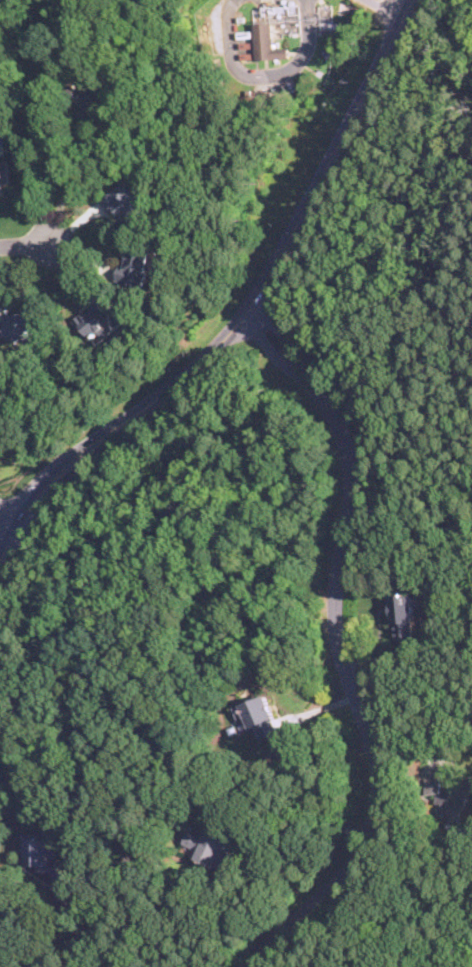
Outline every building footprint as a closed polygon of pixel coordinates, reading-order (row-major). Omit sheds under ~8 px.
[(256,61),(289,60),(288,48),(274,49),(274,23),(255,23),(256,61)] [(0,161),(0,188),(16,187),(14,159),(0,161)] [(102,201),(126,224),(146,203),(122,180),(102,201)] [(118,279),(144,285),(152,249),(127,243),(118,279)] [(126,319),(104,294),(76,319),(92,338),(101,330),(106,336),(126,319)] [(34,338),(34,310),(6,310),(5,319),(0,319),(0,337),(34,338)] [(416,593),(393,593),(393,639),(416,639),(416,593)] [(235,704),(241,723),(254,719),(259,738),(280,732),(269,694),(235,704)] [(427,802),(440,801),(440,815),(448,814),(449,826),(471,799),(471,792),(471,791),(471,775),(465,775),(454,790),(441,791),(440,776),(425,778),(427,802)] [(222,869),(235,837),(217,831),(222,818),(210,813),(202,834),(188,829),(183,843),(193,847),(189,856),(222,869)] [(25,833),(24,869),(55,870),(55,886),(73,887),(73,864),(55,864),(56,841),(60,842),(60,825),(44,824),(44,834),(25,833)] [(10,940),(0,926),(0,947),(10,940)]
